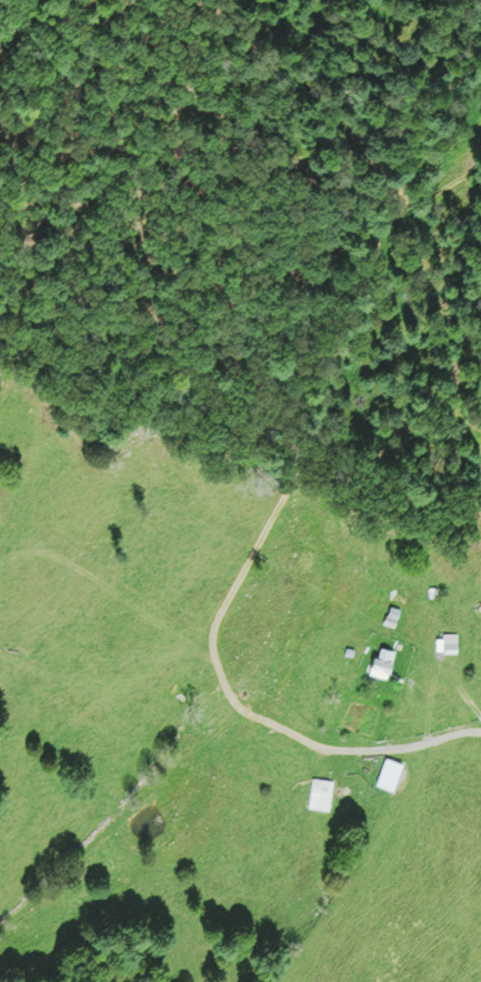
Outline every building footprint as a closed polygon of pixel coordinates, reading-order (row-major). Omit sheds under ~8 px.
[(392,605),(402,610),(394,627),(384,622),(392,605)] [(445,634),(457,634),(456,652),(444,652),(445,634)] [(344,654),(346,646),(355,648),(353,656),(344,654)] [(389,674),(372,670),(375,657),(378,658),(381,647),(395,650),(389,674)] [(385,756),(400,761),(391,788),(376,783),(385,756)] [(313,777),(334,780),(330,810),(309,807),(313,777)]
